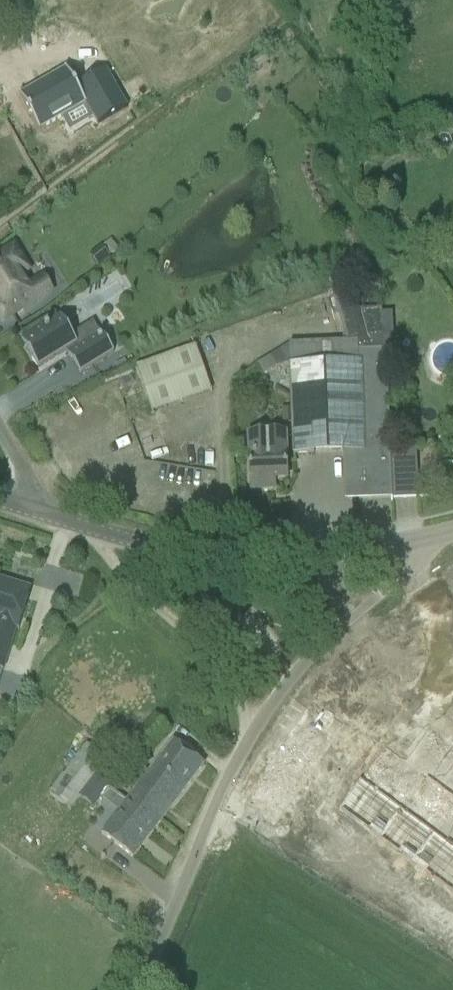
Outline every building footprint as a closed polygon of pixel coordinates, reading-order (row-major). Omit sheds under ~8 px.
[(262,54),(252,62),(258,70),(268,62),(262,54)] [(66,70),(19,96),(39,131),(61,118),(86,104),(94,119),(98,125),(127,109),(105,70),(76,87),(66,70)] [(108,258),(101,248),(89,257),(97,268),(109,259),(108,258)] [(443,253),(447,265),(452,263),(452,249),(443,253)] [(18,274),(25,270),(13,251),(0,259),(0,301),(2,304),(0,306),(0,316),(3,320),(34,301),(18,274)] [(346,343),(289,345),(290,365),(293,435),(294,455),(313,454),(313,449),(346,448),(346,453),(348,497),(392,496),(390,466),(385,350),(369,351),(358,310),(351,285),(333,291),(331,292),(346,343)] [(381,310),(358,310),(369,351),(385,350),(385,341),(392,340),(392,325),(392,313),(381,313),(381,310)] [(21,334),(24,339),(21,341),(38,369),(66,351),(68,355),(68,356),(80,374),(114,353),(102,335),(98,337),(100,341),(86,349),(84,346),(79,349),(60,317),(58,318),(55,313),(21,334)] [(289,345),(257,365),(263,376),(276,368),(290,365),(289,345)] [(195,347),(136,367),(152,413),(210,392),(195,347)] [(251,491),(273,490),(272,479),(287,479),(285,433),(248,435),(249,455),(251,491)] [(392,496),(392,499),(418,498),(416,464),(390,466),(392,496)] [(3,670),(16,628),(19,629),(31,589),(0,580),(0,670),(3,670)] [(314,697),(282,748),(315,768),(347,717),(314,697)] [(364,711),(351,722),(374,745),(386,734),(364,711)] [(204,764),(173,741),(148,773),(138,765),(124,783),(135,791),(127,802),(157,825),(160,822),(204,764)] [(49,793),(48,794),(70,810),(79,797),(93,777),(106,760),(86,744),(64,775),(63,774),(49,793)] [(282,748),(250,799),(282,819),(315,768),(282,748)] [(346,792),(330,818),(343,826),(360,801),(346,792)] [(160,822),(157,825),(127,802),(102,834),(132,858),(160,822)]
